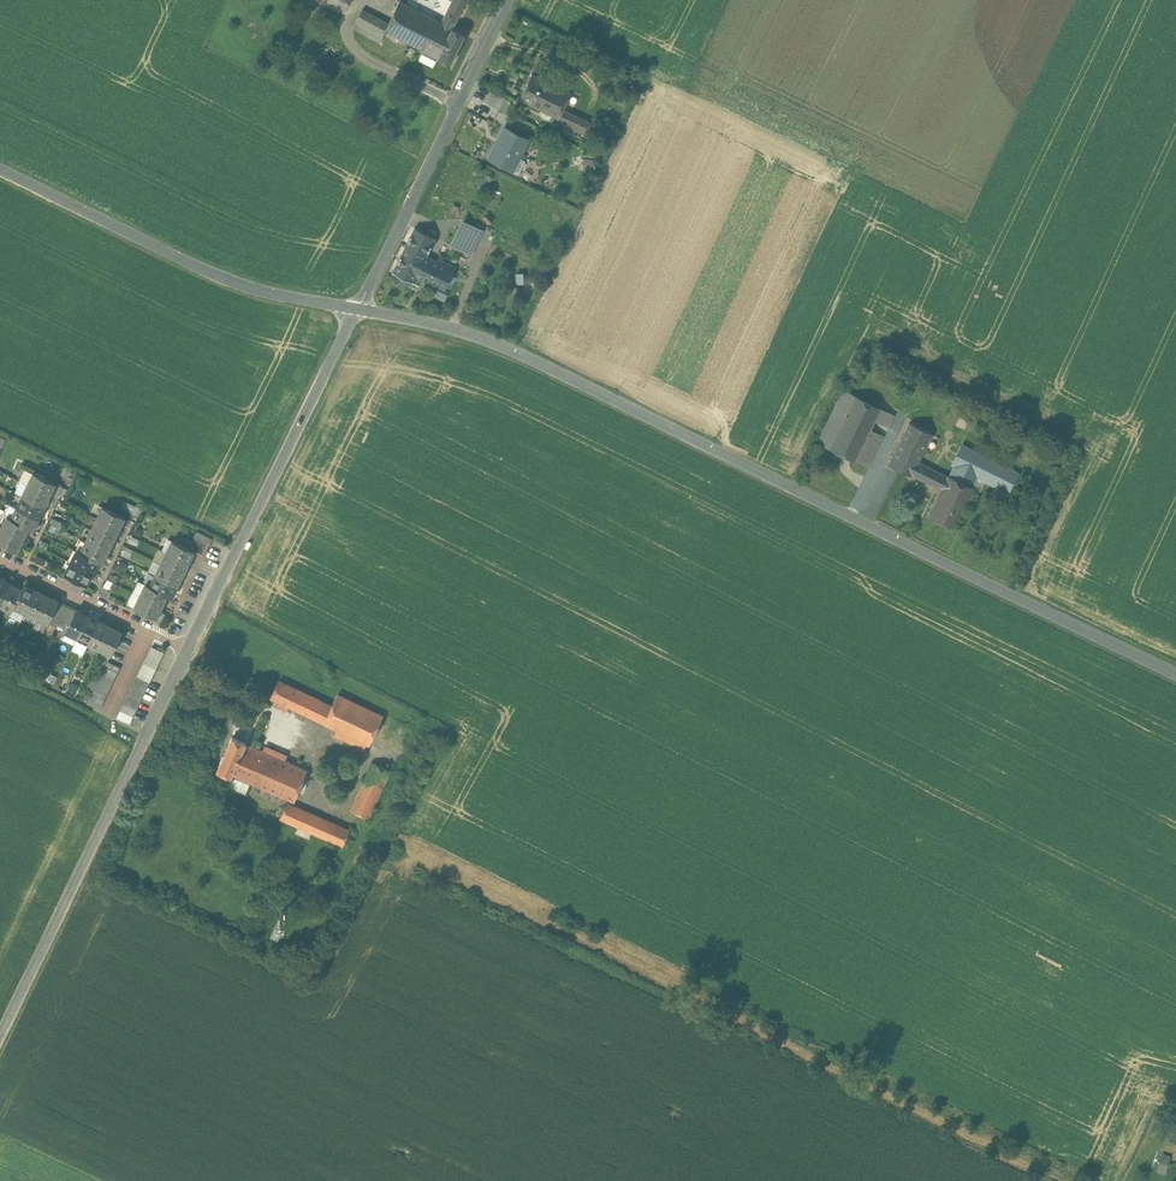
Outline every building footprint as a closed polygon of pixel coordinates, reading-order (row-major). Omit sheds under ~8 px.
[(340,0),(328,0),(326,4),(345,12),(348,4),(340,0)] [(442,23),(449,27),(451,22),(455,23),(466,0),(453,0),(442,23)] [(442,23),(400,1),(389,23),(385,30),(386,31),(438,57),(437,59),(450,65),(465,35),(449,27),(442,23)] [(389,23),(362,9),(353,28),(380,42),(386,31),(385,30),(389,23)] [(569,92),(531,74),(518,100),(556,118),(557,118),(561,109),(569,92)] [(506,96),(490,88),(484,102),(499,109),(506,96)] [(587,121),(561,109),(557,118),(556,118),(554,121),(582,134),(587,121)] [(596,125),(587,121),(582,134),(591,138),(596,125)] [(505,127),(489,159),(519,174),(525,161),(519,158),(528,139),(505,127)] [(582,158),(582,168),(595,168),(594,158),(582,158)] [(484,229),(462,220),(451,244),(473,254),(484,229)] [(435,238),(415,228),(406,246),(405,247),(406,247),(401,256),(400,257),(400,258),(399,261),(398,262),(394,271),(393,271),(393,272),(394,273),(402,277),(399,284),(410,290),(413,283),(414,283),(419,285),(422,278),(444,289),(453,270),(436,262),(435,265),(430,263),(430,262),(425,259),(435,238)] [(432,295),(442,299),(445,292),(435,288),(432,295)] [(844,390),(818,442),(829,447),(855,396),(844,390)] [(855,396),(829,447),(855,460),(860,450),(875,420),(881,409),(855,396)] [(892,414),(881,409),(875,420),(886,425),(892,414)] [(910,423),(889,464),(911,475),(912,474),(918,462),(932,434),(910,423)] [(1018,474),(962,446),(953,464),(976,476),(1008,492),(1018,474)] [(871,455),(860,450),(855,460),(866,466),(871,455)] [(947,476),(918,462),(912,474),(941,489),(947,476)] [(976,476),(956,466),(950,476),(971,487),(976,476)] [(33,472),(27,483),(49,494),(54,482),(33,472)] [(950,476),(948,475),(941,489),(927,515),(955,529),(975,489),(971,487),(950,476)] [(27,483),(22,494),(43,505),(49,494),(27,483)] [(22,494),(16,505),(38,516),(43,505),(22,494)] [(16,505),(11,517),(27,525),(32,527),(38,516),(16,505)] [(103,506),(97,517),(119,527),(124,516),(103,506)] [(6,515),(1,526),(22,536),(27,525),(11,517),(6,515)] [(97,517),(92,528),(113,539),(119,527),(97,517)] [(0,527),(0,540),(16,548),(22,536),(1,526),(0,527)] [(92,528),(86,539),(108,550),(113,539),(92,528)] [(190,548),(193,550),(205,556),(214,538),(198,531),(190,548)] [(86,539),(81,550),(97,559),(102,561),(108,550),(86,539)] [(171,540),(166,551),(188,562),(193,550),(190,548),(171,540)] [(76,548),(71,560),(92,570),(97,559),(81,550),(76,548)] [(166,551),(160,562),(182,573),(188,562),(166,551)] [(44,565),(47,558),(35,554),(32,560),(44,565)] [(71,560),(65,572),(86,582),(92,570),(71,560)] [(160,562),(155,574),(177,584),(182,573),(160,562)] [(108,578),(117,582),(120,576),(111,573),(108,578)] [(155,574),(150,585),(166,593),(171,596),(177,584),(155,574)] [(0,605),(11,583),(0,578),(0,605)] [(108,597),(116,583),(107,578),(100,592),(108,597)] [(0,605),(12,611),(14,607),(22,588),(11,583),(0,605)] [(145,583),(140,595),(161,605),(166,593),(150,585),(145,583)] [(37,590),(25,584),(22,588),(14,607),(26,612),(37,590)] [(48,595),(37,590),(26,612),(37,618),(48,595)] [(59,601),(48,595),(37,618),(48,623),(49,622),(59,601)] [(140,595),(134,606),(155,617),(161,605),(140,595)] [(68,605),(59,601),(49,622),(57,626),(58,624),(68,605)] [(58,624),(67,629),(76,609),(68,605),(58,624)] [(77,637),(88,615),(76,609),(67,629),(65,632),(77,637)] [(89,643),(100,620),(88,615),(77,637),(89,643)] [(48,623),(37,618),(32,627),(44,632),(48,623)] [(100,649),(111,626),(100,620),(89,643),(100,649)] [(112,654),(123,632),(111,626),(100,649),(112,654)] [(152,646),(117,716),(129,722),(163,651),(152,646)] [(108,661),(88,703),(99,708),(120,666),(108,661)] [(367,744),(369,745),(383,716),(338,694),(332,706),(279,681),(271,698),(276,700),(289,707),(337,729),(367,744)] [(276,700),(273,706),(286,712),(289,707),(276,700)] [(334,737),(364,751),(367,744),(337,729),(334,737)] [(246,743),(232,737),(217,770),(231,777),(232,774),(251,782),(263,751),(258,749),(261,743),(254,740),(252,746),(246,744),(246,743)] [(307,770),(263,751),(251,782),(294,802),(307,770)] [(374,763),(355,803),(371,811),(390,771),(374,763)] [(350,830),(287,803),(280,818),(343,846),(350,830)] [(371,811),(355,803),(352,811),(368,818),(371,811)] [(279,918),(270,937),(277,940),(286,921),(279,918)] [(1161,1152),(1156,1171),(1166,1173),(1171,1154),(1161,1152)]
